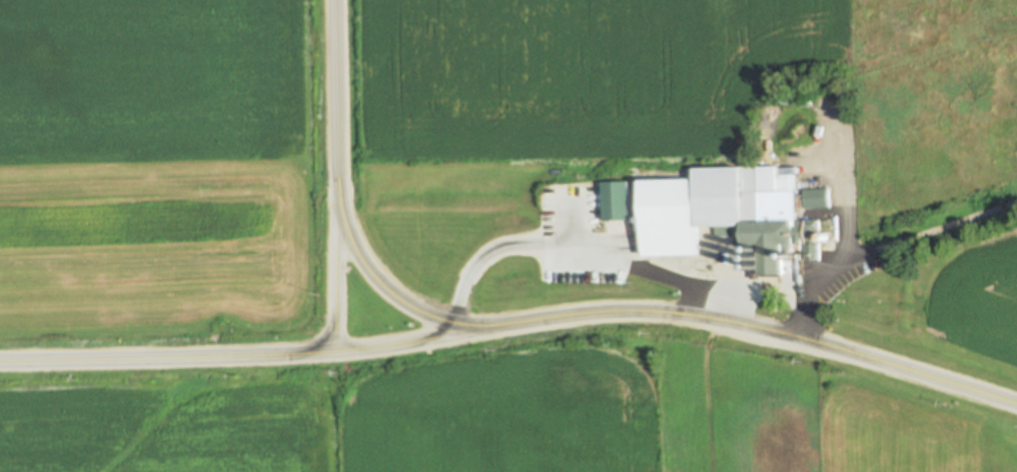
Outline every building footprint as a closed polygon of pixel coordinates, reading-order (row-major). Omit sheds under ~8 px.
[(642,181),(644,254),(696,252),(696,222),(721,222),(721,236),(743,235),(744,245),(822,243),(822,221),(797,221),(797,210),(832,208),(832,185),(800,186),(800,194),(798,194),(797,174),(781,174),(781,165),(695,168),(695,180),(642,181)] [(604,183),(605,221),(632,220),(631,182),(604,183)]
